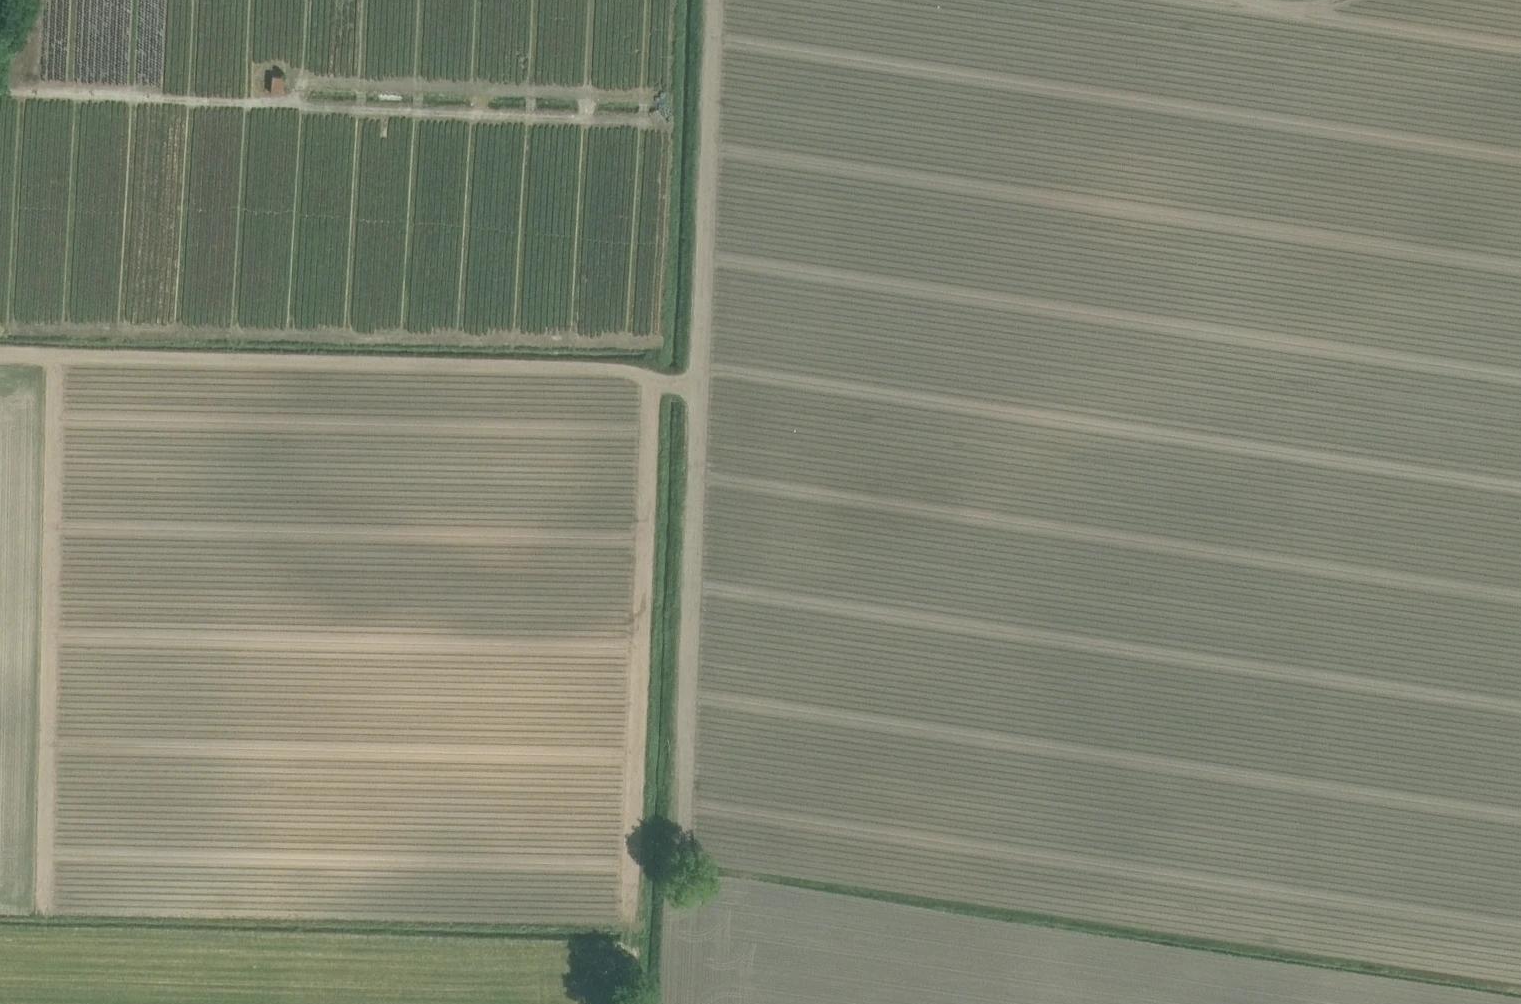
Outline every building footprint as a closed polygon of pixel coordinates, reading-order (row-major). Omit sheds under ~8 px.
[(272,75),(270,93),(283,94),(285,76),(272,75)]
